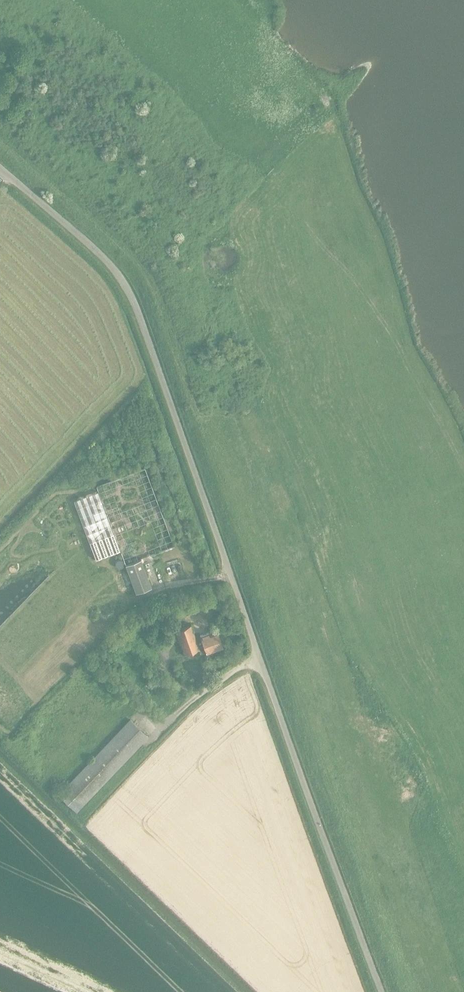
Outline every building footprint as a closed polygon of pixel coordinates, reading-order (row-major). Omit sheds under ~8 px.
[(98,491),(73,500),(96,559),(120,550),(98,491)] [(125,564),(136,593),(151,587),(141,559),(125,564)] [(191,624),(175,629),(184,654),(199,648),(201,653),(205,651),(206,653),(223,647),(217,629),(195,637),(191,624)] [(60,783),(65,788),(58,794),(76,811),(148,736),(130,719),(69,783),(64,779),(60,783)]
